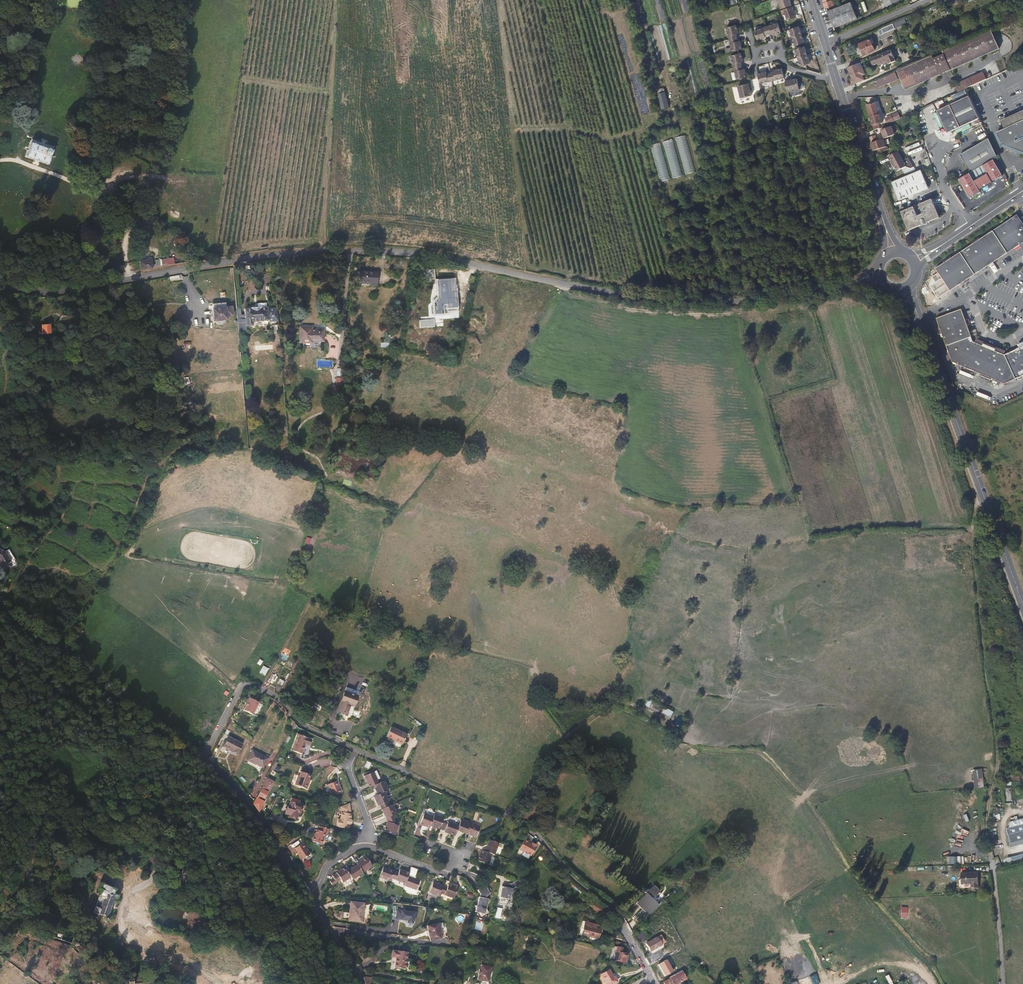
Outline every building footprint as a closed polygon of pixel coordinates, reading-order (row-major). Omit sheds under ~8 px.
[(789,0),(777,0),(781,10),(792,6),(789,0)] [(824,10),(836,5),(835,0),(821,0),(824,10)] [(859,19),(853,3),(829,12),(836,29),(859,19)] [(797,19),(793,9),(785,12),(789,22),(797,19)] [(895,28),(907,23),(905,20),(894,25),(895,28)] [(782,31),(778,22),(767,26),(770,34),(773,33),(774,35),(782,31)] [(879,37),(896,29),(895,28),(894,25),(877,32),(879,37)] [(770,34),(767,26),(755,30),(758,40),(767,37),(766,35),(770,34)] [(802,35),(798,27),(789,31),(793,39),(802,35)] [(739,37),(737,28),(727,31),(730,43),(738,41),(737,38),(739,37)] [(905,91),(1001,49),(993,30),(910,66),(875,82),(877,88),(900,78),(905,91)] [(805,44),(802,35),(793,39),(796,47),(805,44)] [(875,52),(870,40),(859,45),(864,56),(875,52)] [(743,52),(741,44),(739,44),(738,41),(730,43),(733,55),(743,52)] [(809,56),(805,47),(796,51),(800,59),(809,56)] [(873,67),(888,60),(890,65),(896,63),(890,50),(870,59),(873,67)] [(744,65),(742,56),(733,59),(736,71),(743,69),(742,65),(744,65)] [(812,63),(809,56),(800,59),(803,67),(812,63)] [(865,77),(862,68),(859,69),(857,65),(846,70),(853,87),(864,82),(863,78),(865,77)] [(748,81),(746,71),(744,72),(743,69),(736,71),(739,83),(748,81)] [(786,79),(783,69),(774,72),(775,74),(772,75),(774,83),(786,79)] [(958,91),(986,78),(982,70),(954,84),(958,91)] [(774,83),(772,75),(768,76),(767,74),(759,76),(762,86),(774,83)] [(801,92),(798,81),(790,83),(790,81),(786,82),(789,95),(801,92)] [(752,89),(751,84),(738,88),(741,100),(752,97),(751,93),(750,89),(752,89)] [(979,120),(969,98),(938,114),(946,131),(953,133),(979,120)] [(883,124),(876,105),(867,108),(875,132),(880,129),(879,126),(883,124)] [(887,126),(901,120),(899,114),(885,120),(887,126)] [(997,134),(1002,147),(1022,154),(1022,122),(997,134)] [(895,136),(892,128),(882,132),(885,140),(895,136)] [(880,140),(878,134),(869,137),(871,143),(880,140)] [(871,143),(875,155),(875,156),(889,151),(889,149),(887,145),(885,146),(883,139),(880,140),(871,143)] [(997,159),(987,139),(960,156),(971,175),(972,174),(983,167),(994,161),(997,159)] [(49,164),(53,149),(30,143),(26,157),(49,164)] [(914,167),(909,157),(903,160),(898,151),(889,156),(896,171),(906,166),(910,169),(914,167)] [(1003,175),(994,161),(983,167),(988,175),(976,182),(972,174),(971,175),(960,181),(972,200),(983,194),(981,191),(995,183),(994,181),(1003,175)] [(929,189),(921,170),(892,182),(899,201),(929,189)] [(940,218),(932,199),(902,212),(910,231),(940,218)] [(1022,242),(1022,224),(1017,215),(936,267),(950,289),(989,264),(993,261),(1022,242)] [(152,261),(151,256),(145,257),(144,255),(139,256),(140,262),(141,270),(153,268),(152,261)] [(152,261),(153,268),(172,264),(171,258),(152,261)] [(999,270),(993,261),(989,264),(994,273),(999,270)] [(377,284),(377,270),(359,269),(359,281),(370,281),(370,284),(377,284)] [(449,287),(454,287),(454,279),(436,280),(438,302),(450,301),(450,293),(453,293),(452,290),(449,290),(449,287)] [(225,323),(224,320),(227,320),(227,316),(233,316),(232,306),(226,307),(226,303),(213,304),(215,323),(220,325),(225,323)] [(270,320),(269,305),(262,306),(250,307),(250,308),(244,308),(246,325),(253,325),(253,321),(270,320)] [(977,345),(975,345),(972,338),(961,313),(937,324),(948,348),(955,365),(1004,385),(1022,376),(1022,343),(1020,345),(1021,348),(1007,356),(1006,355),(1007,352),(978,342),(977,345)] [(324,342),(325,330),(311,329),(311,327),(299,327),(299,343),(311,344),(311,342),(324,342)] [(0,549),(0,562),(6,571),(17,565),(16,562),(16,561),(9,549),(6,552),(0,549)] [(262,665),(258,672),(264,676),(268,668),(262,665)] [(355,706),(358,696),(360,697),(361,692),(345,687),(337,711),(347,714),(350,705),(355,706)] [(254,716),(260,703),(251,699),(244,711),(254,716)] [(670,718),(673,711),(651,702),(648,710),(670,718)] [(674,725),(682,727),(683,719),(676,718),(674,725)] [(401,745),(406,735),(389,728),(385,739),(401,745)] [(310,746),(312,739),(298,734),(292,751),(302,755),(306,745),(310,746)] [(237,754),(238,752),(242,742),(227,736),(222,747),(237,754)] [(260,769),(264,760),(258,758),(248,753),(243,763),(251,767),(252,765),(260,769)] [(377,768),(374,770),(373,770),(372,768),(365,771),(366,773),(365,773),(370,785),(373,784),(379,781),(378,778),(380,777),(377,768)] [(975,788),(984,787),(981,768),(972,770),(975,788)] [(309,783),(312,775),(303,771),(301,776),(299,775),(296,785),(308,790),(310,784),(309,783)] [(269,791),(274,781),(267,778),(262,787),(267,790),(269,791)] [(388,788),(385,779),(379,781),(373,784),(377,793),(384,790),(388,788)] [(341,793),(337,780),(328,783),(332,796),(341,793)] [(262,800),(267,790),(262,787),(253,805),(259,813),(264,801),(262,800)] [(388,800),(384,790),(377,793),(373,794),(377,804),(378,804),(380,808),(389,804),(387,800),(388,800)] [(397,813),(392,804),(391,804),(383,809),(381,810),(386,819),(393,815),(397,813)] [(297,815),(299,808),(287,805),(285,809),(284,809),(282,817),(286,818),(286,819),(293,821),(295,815),(297,815)] [(350,815),(350,813),(349,806),(340,809),(341,813),(340,819),(338,819),(336,825),(338,825),(338,826),(348,828),(349,824),(350,824),(351,823),(351,822),(351,820),(350,820),(351,815),(350,815)] [(429,824),(432,816),(422,813),(419,823),(428,826),(429,824)] [(438,828),(442,817),(432,813),(432,816),(429,824),(438,828)] [(398,825),(394,824),(395,819),(393,815),(386,819),(387,822),(384,831),(395,835),(398,825)] [(1011,821),(1010,826),(1007,827),(1012,846),(1022,843),(1022,817),(1011,821)] [(465,833),(469,822),(459,818),(456,826),(455,830),(465,833)] [(475,837),(479,825),(469,822),(465,833),(475,837)] [(455,830),(456,826),(447,823),(446,825),(442,824),(439,831),(443,833),(443,834),(453,837),(455,830)] [(320,846),(325,832),(327,833),(328,829),(317,824),(315,828),(314,828),(309,842),(320,846)] [(530,856),(537,845),(536,845),(538,841),(534,839),(533,841),(530,839),(531,838),(527,835),(519,849),(530,856)] [(499,841),(489,836),(484,848),(491,852),(494,853),(499,841)] [(72,845),(61,841),(59,846),(70,850),(72,845)] [(309,854),(302,843),(294,848),(297,852),(296,854),(300,861),(309,854)] [(487,861),(491,852),(484,848),(481,847),(477,856),(487,861)] [(1020,861),(1022,860),(1022,853),(1011,857),(1013,863),(1020,861)] [(374,870),(366,857),(357,863),(358,865),(364,875),(365,875),(374,870)] [(364,875),(358,865),(347,872),(354,882),(364,875)] [(390,879),(393,871),(381,867),(378,878),(389,882),(390,879)] [(347,872),(345,868),(336,874),(332,876),(334,880),(337,884),(340,882),(342,885),(351,880),(352,882),(354,882),(347,872)] [(408,876),(409,873),(399,869),(397,873),(393,871),(390,879),(405,884),(408,876)] [(979,888),(977,873),(960,874),(960,885),(971,884),(971,888),(979,888)] [(417,890),(421,880),(408,876),(405,884),(405,886),(417,890)] [(511,894),(511,892),(510,892),(510,889),(513,887),(518,890),(520,883),(514,880),(503,888),(499,887),(497,898),(500,899),(500,900),(505,900),(506,897),(509,897),(511,894)] [(438,893),(441,885),(432,882),(428,894),(437,897),(438,893)] [(114,892),(115,889),(100,883),(98,889),(100,890),(92,914),(105,918),(106,920),(106,921),(108,921),(109,920),(109,919),(109,918),(108,917),(107,917),(114,897),(115,897),(116,896),(116,894),(115,893),(114,892)] [(454,898),(458,887),(448,884),(447,887),(441,885),(438,893),(454,898)] [(657,905),(652,900),(659,892),(653,885),(648,890),(646,889),(643,892),(644,894),(636,901),(648,914),(657,905)] [(486,910),(488,900),(486,899),(486,897),(490,895),(485,886),(477,891),(480,895),(479,898),(478,897),(477,905),(475,906),(481,917),(488,913),(486,910)] [(605,907),(598,901),(594,906),(602,911),(605,907)] [(362,921),(363,903),(351,902),(349,920),(362,921)] [(405,921),(404,923),(412,924),(414,911),(395,909),(394,919),(405,921)] [(437,922),(429,924),(425,924),(426,929),(425,929),(426,935),(427,935),(428,939),(439,937),(437,922)] [(599,939),(601,925),(591,923),(591,925),(589,925),(587,932),(589,933),(588,937),(592,938),(591,940),(597,941),(597,939),(599,939)] [(63,939),(64,934),(47,928),(45,934),(61,939),(63,939)] [(635,937),(641,943),(647,935),(642,930),(635,937)] [(76,937),(64,934),(63,939),(74,943),(75,940),(76,937)] [(81,947),(75,940),(74,943),(81,952),(83,950),(80,948),(81,947)] [(663,948),(659,940),(648,946),(652,954),(663,948)] [(622,962),(624,954),(622,954),(623,948),(614,947),(612,958),(614,959),(614,961),(622,962)] [(405,970),(407,952),(397,952),(397,951),(392,950),(391,958),(396,959),(395,969),(405,970)] [(488,981),(491,965),(478,963),(475,978),(488,981)] [(668,978),(675,973),(672,968),(665,973),(668,978)] [(616,978),(614,979),(610,970),(602,974),(606,983),(616,983),(618,983),(616,978)] [(680,970),(675,973),(668,978),(669,979),(662,983),(663,983),(678,983),(686,979),(680,970)] [(809,978),(812,983),(820,983),(816,974),(809,978)]
